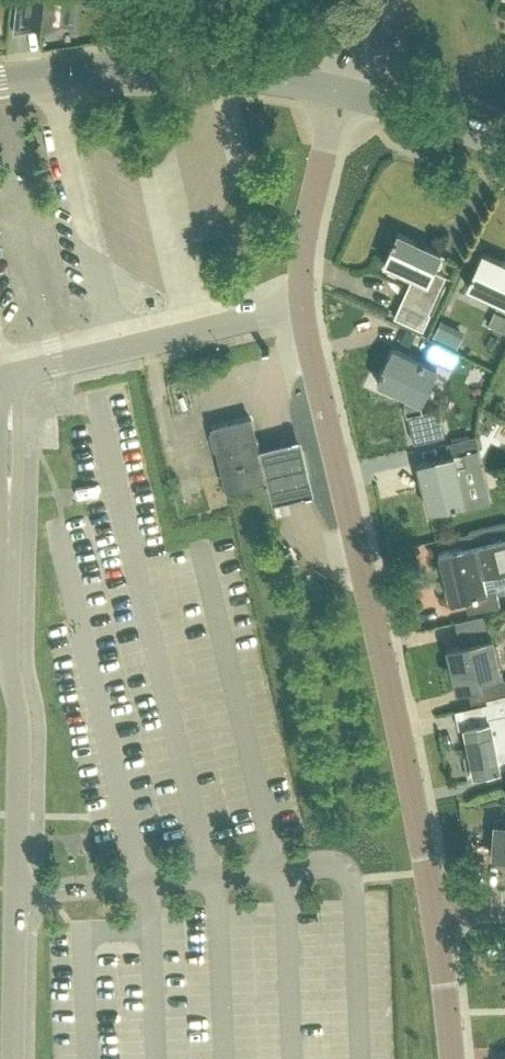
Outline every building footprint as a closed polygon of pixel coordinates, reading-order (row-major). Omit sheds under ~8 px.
[(61,0),(17,0),(14,31),(54,24),(54,22),(59,23),(61,0)] [(423,328),(431,311),(428,310),(445,274),(433,269),(441,250),(398,230),(384,260),(413,273),(394,315),(423,328)] [(483,250),(468,284),(499,298),(495,307),(504,312),(498,326),(504,329),(504,260),(483,250)] [(432,340),(425,355),(449,366),(456,351),(432,340)] [(421,408),(420,401),(436,366),(393,346),(377,380),(408,394),(404,404),(409,426),(437,419),(434,405),(421,408)] [(256,456),(247,420),(216,428),(229,483),(247,478),(248,483),(267,478),(261,454),(256,456)] [(298,428),(258,438),(272,494),(312,484),(298,428)] [(429,509),(465,500),(456,465),(466,462),(463,451),(478,447),(475,434),(446,441),(449,454),(417,462),(429,509)] [(468,531),(471,544),(439,551),(450,598),(486,589),(490,605),(501,602),(493,569),(504,566),(504,522),(468,531)] [(477,631),(487,629),(483,613),(455,619),(460,644),(446,647),(456,687),(492,679),(496,695),(504,693),(504,677),(503,677),(501,670),(499,670),(498,665),(501,661),(501,657),(499,648),(497,644),(493,642),(492,637),(479,639),(477,631)] [(498,766),(504,765),(504,697),(482,703),(485,721),(465,725),(470,752),(463,754),(466,772),(494,767),(494,769),(499,768),(498,766)] [(492,854),(504,855),(504,816),(494,819),(492,854)]
